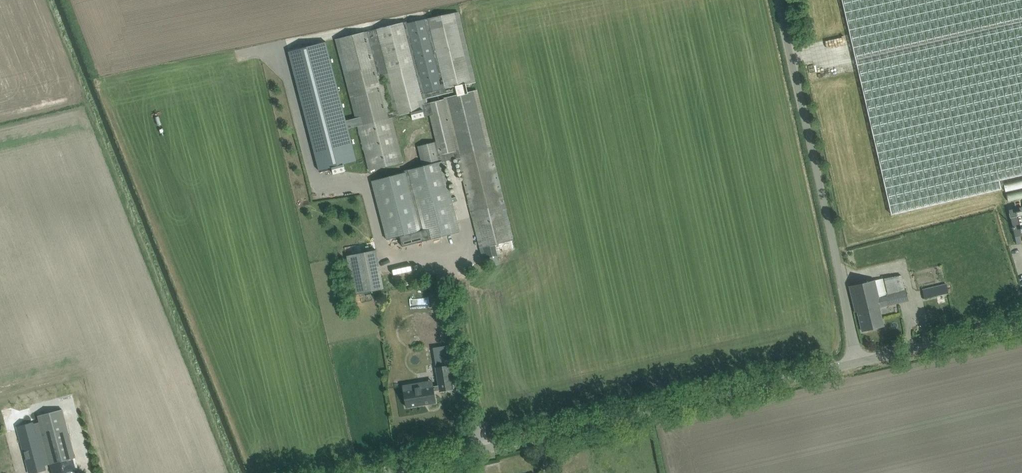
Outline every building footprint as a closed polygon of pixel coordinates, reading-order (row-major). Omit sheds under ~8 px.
[(894,213),(1001,188),(999,181),(1021,175),(1021,0),(843,0),(894,213)] [(326,41),(289,51),(319,168),(356,158),(349,129),(358,126),(369,170),(404,162),(393,118),(430,108),(443,161),(404,171),(405,172),(371,181),(386,240),(399,236),(402,246),(460,232),(443,165),(448,163),(448,160),(458,158),(480,248),(514,240),(477,90),(463,94),(461,86),(475,82),(461,22),(459,12),(407,23),(407,21),(336,39),(356,121),(347,123),(326,41)] [(1009,210),(1015,237),(1017,244),(1021,243),(1020,236),(1021,235),(1021,208),(1021,207),(1009,210)] [(346,255),(354,294),(373,290),(384,288),(376,250),(346,255)] [(901,274),(859,284),(850,286),(856,312),(858,312),(862,331),(884,326),(879,307),(909,300),(906,289),(905,289),(901,274)] [(947,285),(923,291),(925,299),(949,293),(947,285)] [(453,389),(449,365),(436,367),(439,385),(433,386),(404,391),(407,407),(436,402),(434,391),(440,390),(440,391),(453,389)] [(34,423),(34,425),(19,429),(29,470),(76,458),(63,409),(37,415),(39,421),(34,423)]
